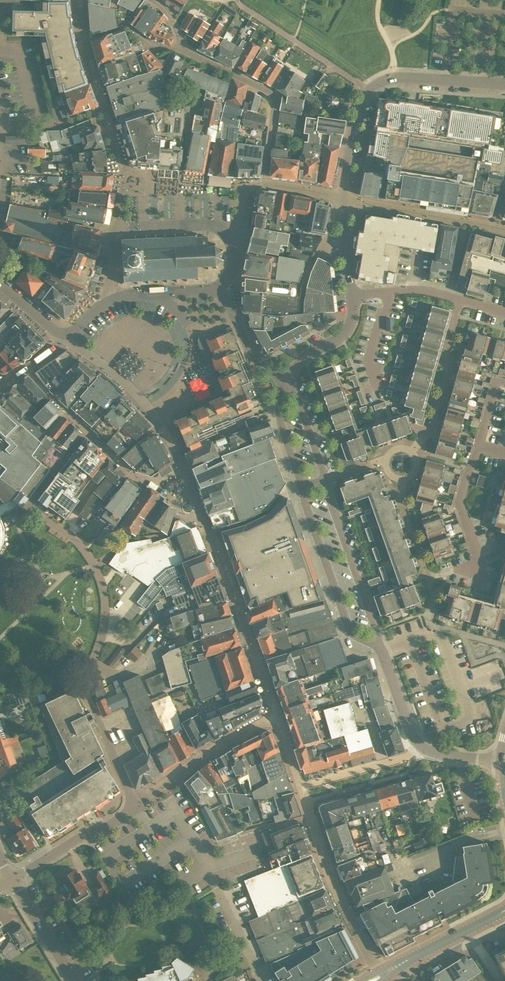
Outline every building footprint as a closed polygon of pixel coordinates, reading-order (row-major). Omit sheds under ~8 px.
[(60,95),(89,85),(88,84),(83,71),(79,57),(75,43),(72,30),(70,16),(68,2),(68,1),(69,1),(69,0),(38,0),(38,1),(37,1),(37,5),(34,4),(34,12),(14,11),(12,35),(39,36),(52,90),(58,89),(60,95)] [(118,9),(119,6),(120,5),(117,4),(119,0),(88,0),(88,3),(113,9),(118,9)] [(117,4),(120,5),(119,6),(120,6),(132,11),(140,0),(119,0),(117,4)] [(127,21),(132,26),(145,35),(159,15),(153,11),(149,8),(152,4),(145,0),(142,0),(127,21)] [(162,1),(180,12),(187,0),(163,0),(162,1)] [(113,9),(88,3),(87,4),(89,31),(93,34),(120,26),(127,19),(124,17),(125,13),(118,9),(113,9)] [(161,12),(159,15),(145,35),(152,40),(171,46),(173,42),(173,39),(173,35),(170,27),(162,22),(166,17),(161,12)] [(187,34),(199,41),(209,25),(197,18),(187,34)] [(197,50),(211,57),(222,38),(229,27),(227,25),(219,37),(216,35),(222,25),(215,21),(197,50)] [(123,29),(109,34),(118,58),(131,53),(140,48),(140,47),(138,43),(130,47),(123,29)] [(213,57),(223,63),(229,51),(231,52),(235,46),(229,42),(233,36),(226,32),(213,57)] [(91,41),(98,65),(118,58),(109,34),(91,41)] [(267,38),(265,42),(262,46),(266,48),(271,41),(267,38)] [(229,51),(223,63),(233,68),(246,43),(242,41),(238,47),(235,46),(231,52),(229,51)] [(259,47),(248,41),(235,66),(246,72),(259,47)] [(118,58),(98,65),(104,86),(132,75),(133,77),(159,70),(161,67),(160,62),(159,61),(158,63),(152,58),(146,52),(145,52),(142,46),(140,47),(140,48),(131,53),(118,58)] [(267,66),(261,62),(267,52),(262,48),(261,48),(256,58),(246,74),(258,80),(267,66)] [(171,53),(162,72),(164,80),(167,73),(175,78),(174,77),(185,59),(171,53)] [(272,61),(260,80),(270,86),(282,67),(272,61)] [(195,86),(201,72),(188,66),(180,80),(195,86)] [(302,92),(298,90),(304,81),(289,72),(290,69),(284,66),(271,87),(285,96),(298,99),(302,92)] [(319,70),(310,83),(319,89),(328,77),(319,70)] [(164,80),(162,72),(158,71),(136,76),(106,86),(106,87),(105,88),(110,104),(111,105),(116,120),(160,107),(163,102),(161,94),(166,92),(165,86),(172,83),(175,78),(167,73),(164,80)] [(225,97),(229,83),(201,72),(195,86),(206,90),(203,101),(205,102),(202,116),(195,115),(193,123),(217,126),(218,127),(225,97)] [(229,83),(225,97),(226,97),(218,130),(215,141),(208,173),(208,174),(232,177),(236,143),(238,127),(242,110),(247,86),(231,79),(230,84),(229,83)] [(89,85),(60,95),(64,107),(62,108),(63,110),(59,111),(62,119),(68,117),(97,106),(90,84),(89,85)] [(244,110),(244,111),(246,111),(247,109),(257,112),(261,97),(249,91),(246,101),(244,101),(242,110),(244,110)] [(328,97),(330,108),(341,105),(339,95),(328,97)] [(280,110),(301,115),(302,108),(311,110),(312,103),(283,97),(280,110)] [(387,180),(385,192),(384,200),(468,213),(470,200),(476,170),(477,170),(479,163),(491,166),(491,163),(498,165),(500,158),(503,140),(504,128),(504,119),(501,118),(421,106),(420,106),(418,105),(413,104),(407,104),(383,100),(378,99),(373,137),(372,143),(370,143),(367,155),(383,159),(383,160),(390,162),(389,165),(388,165),(386,180),(387,180)] [(163,109),(158,168),(171,169),(171,170),(179,171),(179,170),(179,165),(179,160),(180,160),(181,157),(182,157),(182,150),(181,150),(181,148),(182,148),(182,146),(181,146),(184,108),(164,106),(163,109)] [(137,166),(158,168),(163,109),(117,123),(128,159),(137,166)] [(246,111),(244,111),(241,124),(263,130),(265,117),(246,111)] [(279,112),(278,123),(290,125),(290,127),(303,129),(305,117),(279,112)] [(323,145),(318,184),(331,187),(334,174),(345,123),(318,119),(306,117),(297,180),(316,183),(320,145),(323,145)] [(93,150),(104,149),(100,132),(97,125),(93,127),(90,119),(62,131),(62,129),(46,130),(50,142),(58,140),(60,148),(82,142),(84,149),(93,147),(93,150)] [(212,153),(217,126),(193,123),(184,171),(203,174),(203,173),(207,153),(212,153)] [(269,177),(296,180),(298,161),(286,159),(289,135),(276,134),(274,149),(273,149),(269,177)] [(245,145),(238,144),(234,177),(259,177),(263,147),(261,147),(262,140),(246,138),(245,145)] [(28,156),(41,156),(46,156),(45,148),(39,148),(28,147),(28,156)] [(103,161),(106,161),(104,150),(71,155),(72,162),(64,162),(65,164),(94,160),(103,161)] [(383,171),(383,160),(383,159),(367,155),(359,195),(377,199),(379,191),(382,176),(383,171)] [(41,171),(56,171),(55,160),(41,160),(41,171)] [(67,172),(72,172),(72,171),(107,172),(106,166),(106,161),(103,161),(94,160),(65,164),(64,162),(63,163),(63,160),(55,160),(56,171),(67,171),(67,172)] [(468,213),(477,214),(479,206),(480,206),(482,193),(484,193),(485,184),(487,184),(489,174),(491,166),(479,163),(477,170),(476,170),(470,200),(468,213)] [(63,189),(68,189),(74,189),(71,189),(79,189),(110,190),(111,190),(113,174),(81,172),(80,173),(72,173),(72,172),(67,172),(67,176),(72,176),(72,180),(72,183),(71,183),(62,183),(63,189)] [(479,206),(477,214),(488,216),(491,213),(496,195),(491,195),(492,188),(491,188),(492,183),(500,184),(502,177),(489,174),(487,184),(485,184),(484,193),(482,193),(480,206),(479,206)] [(70,201),(70,202),(107,208),(110,192),(80,190),(74,189),(68,189),(67,201),(70,201)] [(252,225),(255,228),(270,231),(272,221),(271,221),(270,220),(275,193),(269,192),(268,193),(260,192),(256,194),(252,225)] [(272,221),(270,231),(282,233),(283,229),(284,221),(285,221),(289,195),(277,193),(273,219),(272,221)] [(308,212),(311,213),(314,200),(291,196),(286,223),(296,225),(298,224),(300,214),(308,215),(308,212)] [(314,200),(311,213),(307,233),(322,236),(326,228),(328,223),(330,208),(330,206),(330,205),(329,204),(328,203),(314,200)] [(64,207),(64,209),(65,216),(68,217),(102,224),(104,224),(107,208),(70,202),(70,208),(64,207)] [(23,235),(22,237),(32,238),(72,249),(96,255),(99,244),(97,244),(100,231),(78,226),(77,227),(67,224),(68,217),(65,216),(64,209),(49,210),(49,211),(10,204),(6,222),(5,222),(3,230),(23,235)] [(382,282),(393,284),(394,283),(401,247),(404,248),(433,253),(437,228),(425,226),(426,223),(389,217),(389,219),(366,215),(363,231),(358,230),(354,255),(362,256),(357,280),(382,284),(382,282)] [(457,228),(440,226),(434,268),(450,270),(451,270),(457,228)] [(270,231),(255,228),(252,238),(250,237),(247,251),(264,253),(264,252),(278,255),(280,245),(287,245),(289,234),(282,233),(270,231)] [(134,239),(122,239),(120,236),(118,238),(121,241),(121,245),(122,262),(123,277),(123,281),(121,283),(122,284),(125,282),(136,281),(137,284),(139,284),(138,281),(148,280),(148,284),(149,283),(149,280),(157,280),(157,283),(159,283),(159,280),(166,279),(166,283),(168,283),(167,279),(174,279),(175,282),(177,282),(177,279),(186,278),(186,282),(188,281),(188,278),(196,278),(199,280),(200,279),(197,277),(197,270),(204,269),(203,266),(207,266),(207,270),(209,270),(209,266),(214,266),(216,269),(217,268),(216,265),(220,260),(224,262),(224,260),(223,260),(223,251),(224,251),(223,250),(220,251),(215,247),(216,244),(215,243),(213,247),(208,247),(207,237),(197,237),(197,235),(196,234),(193,237),(185,238),(185,233),(183,233),(183,238),(178,238),(178,234),(171,234),(171,238),(165,238),(165,234),(163,234),(163,238),(156,238),(156,234),(154,235),(154,238),(147,239),(146,235),(145,235),(145,239),(136,239),(136,235),(134,235),(134,239)] [(504,293),(504,239),(494,236),(493,240),(469,233),(454,287),(459,289),(459,291),(465,293),(464,295),(483,300),(491,272),(496,273),(491,289),(504,293)] [(298,246),(297,247),(301,247),(313,249),(316,247),(321,238),(300,235),(298,246)] [(59,276),(58,277),(86,288),(91,274),(93,269),(96,255),(72,249),(32,238),(22,237),(21,240),(13,237),(10,245),(18,248),(49,259),(45,269),(59,276)] [(247,252),(242,276),(297,282),(299,282),(304,265),(304,264),(304,260),(278,256),(278,258),(247,252)] [(298,298),(297,314),(312,313),(323,312),(334,312),(329,261),(319,256),(313,269),(307,286),(306,287),(301,286),(300,290),(299,296),(298,296),(298,298)] [(45,280),(76,303),(86,288),(58,277),(57,278),(50,273),(37,267),(33,272),(45,280)] [(40,286),(47,290),(50,284),(44,280),(43,282),(25,268),(24,269),(25,270),(17,281),(15,280),(14,281),(34,297),(35,295),(34,294),(40,286)] [(298,298),(298,296),(295,295),(296,284),(297,282),(242,276),(241,292),(298,298)] [(43,300),(65,319),(76,304),(53,287),(43,300)] [(249,313),(248,314),(267,316),(267,315),(277,315),(292,314),(297,314),(298,298),(241,292),(241,309),(241,310),(242,311),(244,313),(245,313),(249,313)] [(8,309),(9,308),(5,304),(4,304),(0,301),(0,318),(8,309)] [(431,307),(428,315),(446,320),(448,311),(431,307)] [(5,346),(20,363),(43,342),(13,312),(0,326),(0,341),(5,346)] [(334,312),(323,312),(323,320),(328,323),(330,323),(336,319),(334,312)] [(248,321),(250,329),(276,331),(276,326),(291,325),(291,322),(297,321),(297,322),(312,321),(312,313),(297,314),(292,314),(277,315),(267,315),(267,316),(248,314),(248,316),(250,320),(248,321)] [(428,315),(426,325),(443,330),(446,320),(428,315)] [(276,331),(250,329),(249,330),(260,351),(264,349),(267,355),(309,332),(305,324),(300,325),(294,328),(293,326),(291,325),(276,326),(276,331)] [(426,325),(423,335),(440,340),(443,330),(426,325)] [(246,359),(231,326),(219,331),(206,337),(205,336),(203,335),(200,336),(199,336),(198,338),(197,339),(198,341),(199,347),(201,354),(206,364),(208,363),(212,372),(203,376),(207,385),(212,383),(216,393),(213,395),(212,396),(211,399),(212,402),(208,401),(201,403),(195,405),(192,406),(190,408),(186,411),(184,413),(183,413),(180,413),(176,414),(175,415),(173,417),(172,419),(172,421),(172,423),(172,425),(173,426),(174,427),(175,428),(176,429),(177,430),(179,430),(178,432),(178,434),(179,436),(179,438),(184,448),(189,446),(190,449),(201,445),(199,441),(216,434),(215,432),(233,424),(232,422),(241,418),(240,413),(251,408),(249,404),(247,399),(250,398),(257,395),(243,360),(245,360),(246,359)] [(462,345),(461,348),(466,349),(466,350),(486,355),(491,338),(471,332),(471,334),(466,333),(464,340),(468,342),(467,346),(462,345)] [(423,335),(420,345),(438,349),(440,340),(423,335)] [(491,338),(486,355),(493,357),(492,359),(495,360),(501,341),(491,338)] [(495,360),(499,361),(499,359),(504,361),(504,342),(501,341),(495,360)] [(3,373),(4,374),(17,365),(20,363),(5,346),(4,346),(0,342),(0,370),(3,373)] [(420,345),(418,354),(435,359),(438,349),(420,345)] [(67,350),(34,373),(50,391),(68,408),(96,376),(67,350)] [(418,354),(415,365),(432,370),(434,363),(435,359),(418,354)] [(460,362),(459,365),(479,370),(480,367),(477,366),(479,359),(462,354),(460,362)] [(315,371),(318,380),(335,374),(332,365),(315,371)] [(415,365),(412,375),(429,380),(430,377),(432,370),(415,365)] [(458,367),(456,374),(474,379),(475,374),(476,372),(478,373),(479,370),(459,365),(458,367)] [(318,380),(321,391),(339,385),(335,374),(318,380)] [(454,381),(454,384),(473,389),(474,386),(472,385),(474,379),(456,374),(454,381)] [(412,375),(409,385),(427,390),(428,384),(429,380),(412,375)] [(14,386),(34,406),(46,395),(28,376),(14,386)] [(83,422),(90,429),(119,396),(98,377),(70,408),(84,420),(83,422)] [(453,387),(451,394),(468,399),(470,392),(472,392),(473,389),(454,384),(453,387)] [(321,391),(324,400),(342,394),(339,385),(321,391)] [(409,385),(407,394),(424,399),(425,397),(427,390),(409,385)] [(13,387),(3,394),(21,409),(22,407),(28,413),(34,407),(19,394),(19,393),(13,387)] [(3,394),(0,396),(0,403),(16,418),(20,422),(38,438),(43,433),(28,419),(30,417),(28,416),(28,413),(22,407),(21,409),(3,394)] [(324,400),(328,410),(345,404),(342,394),(324,400)] [(424,399),(407,394),(404,405),(410,407),(408,412),(409,417),(415,419),(414,421),(416,422),(415,424),(421,426),(423,417),(424,411),(421,410),(424,399)] [(449,401),(448,404),(468,409),(469,406),(466,405),(468,399),(451,394),(449,401)] [(34,407),(28,413),(28,416),(30,417),(33,417),(42,426),(46,429),(46,428),(58,415),(55,413),(59,409),(46,395),(34,406),(34,407)] [(100,437),(106,443),(138,411),(119,396),(90,429),(100,437)] [(328,410),(331,419),(348,413),(345,404),(328,410)] [(447,407),(445,414),(463,419),(465,412),(467,413),(468,409),(448,404),(447,407)] [(14,420),(0,406),(0,435),(10,444),(0,455),(0,464),(6,469),(5,470),(0,477),(11,484),(10,485),(12,486),(18,491),(18,492),(19,492),(41,464),(42,463),(41,462),(40,461),(33,455),(32,455),(41,442),(43,444),(48,437),(43,433),(38,438),(20,422),(16,418),(14,420)] [(138,411),(106,443),(118,454),(152,425),(140,414),(138,411)] [(348,413),(331,419),(335,431),(352,425),(348,413)] [(445,414),(443,424),(462,430),(463,426),(461,425),(463,419),(445,414)] [(404,416),(396,419),(402,436),(410,433),(404,416)] [(63,417),(50,435),(56,440),(70,423),(63,417)] [(396,419),(385,422),(391,439),(402,436),(396,419)] [(186,453),(185,453),(189,462),(191,469),(193,468),(204,463),(204,462),(210,460),(268,438),(275,435),(272,430),(269,422),(229,434),(220,438),(219,437),(212,440),(212,441),(186,453)] [(385,422),(375,426),(381,443),(391,439),(385,422)] [(41,442),(32,455),(33,455),(40,461),(41,462),(45,457),(43,455),(47,450),(48,451),(52,446),(62,454),(66,448),(67,449),(67,448),(80,432),(81,432),(71,424),(58,441),(56,440),(50,435),(48,437),(43,444),(41,442)] [(443,424),(440,434),(457,439),(459,432),(461,432),(462,430),(443,424)] [(375,426),(365,430),(370,446),(371,447),(381,443),(375,426)] [(358,432),(360,437),(365,454),(366,454),(366,453),(364,448),(370,446),(365,430),(358,432)] [(135,445),(122,457),(136,471),(150,476),(157,472),(162,478),(173,471),(169,465),(173,462),(157,433),(153,433),(135,445)] [(440,434),(437,444),(456,449),(458,445),(455,445),(457,439),(440,434)] [(10,444),(0,435),(0,455),(10,444)] [(360,437),(350,441),(357,460),(366,457),(365,454),(360,437)] [(40,496),(38,500),(47,507),(48,506),(51,509),(65,519),(79,500),(77,498),(91,478),(105,461),(104,460),(107,456),(97,447),(96,447),(97,447),(86,438),(69,459),(70,459),(59,472),(58,472),(58,473),(59,474),(56,478),(55,477),(54,477),(54,478),(45,491),(40,496)] [(204,463),(193,468),(202,487),(231,477),(230,475),(276,458),(268,438),(210,460),(204,462),(204,463)] [(357,460),(350,441),(340,444),(343,451),(346,461),(347,460),(348,463),(357,460)] [(456,449),(437,444),(434,454),(451,459),(454,451),(456,452),(456,449)] [(105,475),(108,477),(93,492),(80,514),(86,518),(99,497),(103,500),(116,484),(117,485),(125,475),(109,458),(107,460),(100,469),(92,479),(97,484),(105,475)] [(219,482),(202,488),(200,488),(201,491),(213,526),(217,528),(218,527),(219,528),(220,528),(246,519),(254,515),(267,508),(280,492),(285,484),(286,482),(283,480),(276,458),(230,475),(231,477),(231,478),(219,482)] [(424,467),(423,470),(443,476),(444,472),(442,472),(444,465),(426,460),(424,467)] [(25,496),(28,498),(49,471),(41,464),(19,492),(17,494),(18,498),(25,496)] [(423,473),(421,480),(439,485),(440,478),(442,479),(443,476),(423,470),(423,473)] [(384,488),(378,471),(339,485),(344,502),(384,488)] [(490,478),(478,475),(475,486),(487,489),(487,486),(490,478)] [(102,516),(100,519),(107,524),(96,539),(105,546),(114,534),(110,532),(115,525),(143,487),(128,476),(99,513),(102,516)] [(8,506),(12,500),(18,492),(18,491),(12,486),(10,485),(11,484),(0,477),(0,499),(8,506)] [(419,488),(418,490),(437,495),(438,492),(437,491),(439,485),(421,480),(419,488)] [(163,501),(165,498),(147,486),(145,489),(120,526),(134,535),(145,520),(148,522),(163,501)] [(418,493),(416,500),(422,502),(420,510),(432,511),(435,498),(436,498),(437,495),(418,490),(418,493)] [(378,495),(377,492),(370,495),(403,588),(387,594),(384,585),(378,587),(381,596),(373,599),(379,616),(419,602),(413,587),(411,580),(409,576),(416,573),(389,495),(387,495),(386,493),(378,495)] [(245,525),(222,533),(225,542),(225,543),(227,543),(228,547),(226,548),(227,549),(227,548),(240,585),(239,585),(242,594),(243,594),(247,605),(248,605),(249,608),(250,610),(267,602),(266,599),(286,593),(292,608),(296,606),(297,607),(320,601),(319,600),(324,599),(320,586),(318,580),(304,540),(302,534),(290,499),(284,497),(284,498),(268,513),(245,525)] [(494,525),(498,526),(496,531),(499,531),(504,533),(504,498),(502,498),(494,525)] [(175,510),(163,501),(148,522),(164,533),(166,534),(172,519),(175,510)] [(446,508),(443,508),(445,515),(455,512),(453,506),(446,508)] [(432,511),(420,510),(423,518),(421,519),(423,526),(424,529),(444,523),(442,519),(440,520),(438,513),(433,515),(432,511)] [(123,573),(125,570),(128,572),(147,586),(157,578),(166,570),(182,562),(206,553),(202,541),(197,527),(179,520),(175,521),(170,537),(152,543),(151,539),(123,544),(109,564),(113,567),(123,573)] [(444,523),(424,529),(425,532),(428,539),(445,533),(442,526),(445,525),(444,523)] [(495,543),(502,545),(504,534),(504,533),(499,531),(495,543)] [(430,545),(431,548),(450,542),(449,538),(446,538),(445,533),(428,539),(430,545)] [(450,542),(431,548),(432,551),(435,559),(451,553),(449,545),(451,544),(450,542)] [(163,588),(166,596),(216,576),(208,553),(207,553),(183,562),(173,567),(167,570),(156,579),(149,587),(137,603),(146,609),(162,589),(163,588)] [(160,618),(161,620),(181,613),(194,609),(194,608),(199,607),(225,600),(216,576),(166,596),(171,594),(175,606),(166,609),(160,618)] [(496,606),(504,608),(504,578),(504,577),(496,606)] [(445,616),(468,623),(474,601),(458,597),(460,588),(450,585),(448,591),(444,590),(442,594),(446,595),(444,602),(448,603),(445,616)] [(248,611),(245,612),(250,624),(252,623),(282,611),(291,608),(291,606),(286,607),(281,595),(272,599),(272,600),(267,602),(250,610),(248,611)] [(168,632),(190,624),(191,624),(204,620),(230,615),(226,601),(195,610),(194,609),(181,613),(161,620),(163,626),(165,625),(168,632)] [(282,611),(252,623),(258,638),(285,629),(285,630),(288,629),(331,616),(331,615),(321,618),(318,610),(322,608),(320,601),(297,607),(296,606),(291,608),(282,611)] [(468,623),(485,627),(491,606),(474,601),(468,623)] [(485,627),(497,631),(500,618),(504,620),(504,619),(504,608),(496,606),(495,608),(491,606),(485,627)] [(191,624),(190,624),(193,632),(200,630),(202,638),(234,629),(234,628),(230,615),(204,620),(191,624)] [(285,629),(258,638),(265,658),(337,636),(331,616),(288,629),(285,630),(285,629)] [(162,656),(166,670),(170,687),(170,688),(191,683),(185,661),(198,658),(205,657),(241,646),(235,629),(234,629),(190,642),(168,651),(162,656)] [(274,685),(274,686),(314,674),(315,674),(347,664),(339,640),(336,639),(303,649),(303,648),(266,660),(274,685)] [(120,646),(106,663),(112,667),(126,650),(120,646)] [(143,653),(135,646),(127,655),(135,662),(143,653)] [(200,701),(214,695),(253,682),(252,680),(253,680),(242,647),(188,665),(196,689),(191,690),(195,700),(200,699),(200,701)] [(305,690),(279,698),(282,709),(321,696),(344,690),(342,683),(345,680),(371,671),(368,660),(347,666),(341,668),(336,669),(339,678),(305,689),(305,690)] [(179,762),(179,761),(167,739),(152,704),(149,699),(142,681),(139,674),(122,682),(132,705),(127,707),(131,716),(136,714),(144,732),(162,772),(179,762)] [(274,686),(279,698),(305,690),(305,689),(303,685),(317,680),(315,674),(314,674),(274,686)] [(161,691),(154,675),(145,679),(152,695),(161,691)] [(94,684),(92,685),(97,696),(105,692),(103,688),(99,679),(98,679),(97,677),(92,680),(94,684)] [(124,708),(127,707),(132,705),(122,682),(120,678),(112,681),(114,684),(116,689),(114,689),(117,694),(106,699),(105,698),(97,702),(103,715),(111,712),(111,711),(122,705),(124,708)] [(378,681),(366,683),(370,700),(372,708),(373,708),(384,705),(378,681)] [(214,695),(219,708),(257,693),(253,682),(214,695)] [(366,683),(360,685),(365,701),(370,700),(366,683)] [(27,695),(24,685),(21,687),(22,691),(12,695),(16,706),(29,701),(27,695)] [(321,696),(282,709),(286,719),(312,710),(312,709),(326,705),(362,694),(364,701),(365,701),(360,685),(344,690),(321,696)] [(74,689),(41,705),(63,762),(17,791),(47,837),(120,790),(106,767),(108,765),(101,754),(104,753),(91,725),(95,723),(90,711),(85,713),(74,689)] [(171,694),(173,698),(184,694),(182,690),(171,694)] [(36,693),(27,695),(29,701),(31,705),(46,700),(44,694),(36,693)] [(229,719),(261,704),(257,693),(219,708),(223,721),(229,719)] [(286,719),(297,749),(322,742),(322,741),(357,731),(349,702),(320,710),(319,708),(312,711),(312,710),(286,719)] [(261,704),(229,719),(232,727),(232,729),(257,715),(259,712),(261,705),(261,704)] [(386,705),(384,705),(373,708),(381,731),(394,726),(388,711),(386,705)] [(228,729),(232,727),(229,719),(223,721),(219,708),(218,709),(201,714),(205,722),(204,723),(212,737),(213,740),(229,732),(228,729)] [(192,750),(182,730),(172,735),(162,713),(157,715),(167,738),(179,761),(185,757),(193,752),(192,750)] [(182,722),(196,748),(212,737),(204,723),(199,713),(182,722)] [(18,743),(16,736),(9,738),(11,737),(7,728),(3,729),(0,722),(0,749),(18,743)] [(394,726),(381,731),(382,732),(380,733),(388,757),(404,751),(396,727),(395,728),(394,726)] [(322,742),(297,749),(294,750),(298,762),(300,768),(303,768),(304,772),(305,773),(341,762),(339,758),(342,757),(349,755),(349,754),(373,747),(367,728),(357,731),(322,741),(322,742)] [(242,751),(250,767),(278,751),(271,732),(268,730),(241,744),(244,750),(242,751)] [(141,754),(124,765),(135,788),(135,789),(136,789),(144,784),(152,780),(152,779),(162,772),(144,732),(139,734),(132,737),(141,754)] [(0,749),(0,758),(0,759),(0,776),(4,775),(1,767),(3,766),(4,767),(17,763),(13,754),(15,754),(14,749),(19,747),(18,743),(0,749)] [(233,748),(224,754),(239,781),(238,782),(244,794),(252,794),(252,791),(247,769),(250,767),(242,751),(244,750),(241,744),(233,748)] [(278,751),(250,767),(247,769),(252,791),(285,772),(278,752),(279,752),(278,751)] [(224,754),(211,762),(227,792),(233,792),(230,786),(238,782),(239,781),(224,754)] [(200,770),(198,772),(214,789),(214,788),(217,793),(227,792),(211,762),(210,762),(200,770)] [(214,789),(198,772),(185,783),(202,807),(200,809),(207,822),(214,836),(217,841),(225,838),(237,834),(235,829),(228,816),(225,810),(217,793),(214,788),(214,789)] [(252,794),(255,798),(268,798),(293,793),(285,772),(252,791),(252,794)] [(431,773),(412,779),(418,800),(437,794),(437,793),(444,791),(441,782),(434,784),(431,773)] [(398,782),(392,784),(398,804),(408,801),(410,809),(418,807),(416,798),(411,779),(409,779),(402,781),(398,782)] [(375,789),(380,809),(398,804),(392,784),(386,786),(383,787),(375,789)] [(375,789),(344,798),(352,820),(362,817),(366,830),(373,852),(380,849),(374,828),(384,825),(385,825),(380,809),(375,789)] [(227,792),(217,793),(225,810),(233,808),(234,810),(248,805),(250,810),(248,811),(252,824),(262,821),(255,798),(252,794),(244,794),(245,795),(234,794),(233,792),(227,792)] [(255,798),(262,821),(274,818),(275,822),(300,814),(293,793),(268,798),(255,798)] [(319,809),(325,829),(345,823),(352,820),(344,798),(322,804),(320,805),(319,806),(319,807),(319,809)] [(424,819),(426,826),(432,824),(430,817),(431,817),(427,801),(419,803),(423,819),(424,819)] [(22,822),(15,811),(4,818),(11,829),(22,822)] [(235,813),(228,816),(235,829),(241,826),(235,813)] [(272,869),(311,854),(312,853),(306,838),(308,838),(303,826),(299,827),(298,823),(278,831),(276,828),(261,833),(268,852),(267,852),(270,860),(269,860),(272,869)] [(325,829),(332,848),(362,838),(358,826),(347,830),(345,823),(325,829)] [(11,837),(16,845),(15,846),(20,854),(34,845),(27,834),(30,833),(26,828),(11,837)] [(362,838),(332,848),(336,861),(360,853),(359,852),(370,848),(367,837),(362,838)] [(413,843),(416,851),(428,847),(426,837),(419,839),(420,841),(413,843)] [(366,909),(359,913),(367,928),(369,928),(384,954),(385,956),(415,941),(413,937),(426,930),(442,922),(441,921),(440,918),(442,917),(444,916),(479,898),(480,897),(481,897),(481,896),(482,896),(483,895),(483,894),(484,894),(484,893),(485,893),(485,892),(485,891),(486,891),(486,890),(486,889),(487,888),(487,887),(487,886),(487,885),(487,884),(487,883),(487,882),(492,881),(486,842),(462,846),(462,847),(462,848),(467,877),(439,891),(434,882),(425,887),(427,890),(412,898),(411,898),(406,887),(394,892),(364,903),(366,909)] [(378,867),(376,860),(375,860),(373,853),(367,855),(367,854),(351,859),(352,861),(338,865),(343,879),(344,879),(360,873),(378,867)] [(385,865),(388,864),(387,863),(390,862),(387,853),(382,855),(381,855),(382,858),(385,865)] [(311,854),(272,869),(244,880),(257,913),(324,886),(311,854)] [(393,870),(390,863),(388,864),(385,865),(378,867),(378,868),(345,880),(350,894),(351,893),(356,906),(364,903),(394,892),(393,892),(386,872),(390,871),(393,870)] [(91,888),(88,890),(83,883),(85,882),(79,874),(78,875),(75,870),(67,875),(66,873),(60,877),(61,879),(60,880),(67,891),(63,893),(67,899),(71,896),(76,903),(83,899),(84,901),(81,903),(84,908),(95,902),(94,900),(97,898),(91,888)] [(91,888),(97,898),(103,894),(108,902),(114,898),(98,871),(90,875),(96,885),(91,888)] [(411,897),(422,892),(418,883),(407,888),(411,897)] [(325,889),(252,919),(268,958),(269,961),(343,928),(331,905),(325,889)] [(21,925),(8,932),(19,949),(31,941),(21,925)] [(304,947),(270,963),(272,969),(280,980),(324,980),(330,977),(328,974),(358,955),(349,941),(343,929),(304,947)] [(499,965),(504,975),(504,950),(494,955),(499,965)] [(481,972),(471,957),(468,959),(465,954),(434,974),(430,977),(433,980),(432,980),(466,980),(481,972)] [(190,980),(188,977),(194,974),(192,971),(194,968),(178,958),(172,962),(172,964),(162,966),(163,968),(154,970),(155,972),(146,974),(147,976),(138,978),(138,980),(132,980),(189,980),(190,980)] [(235,976),(238,980),(246,980),(251,979),(247,971),(242,973),(235,976)] [(481,972),(466,980),(487,980),(481,972)]
